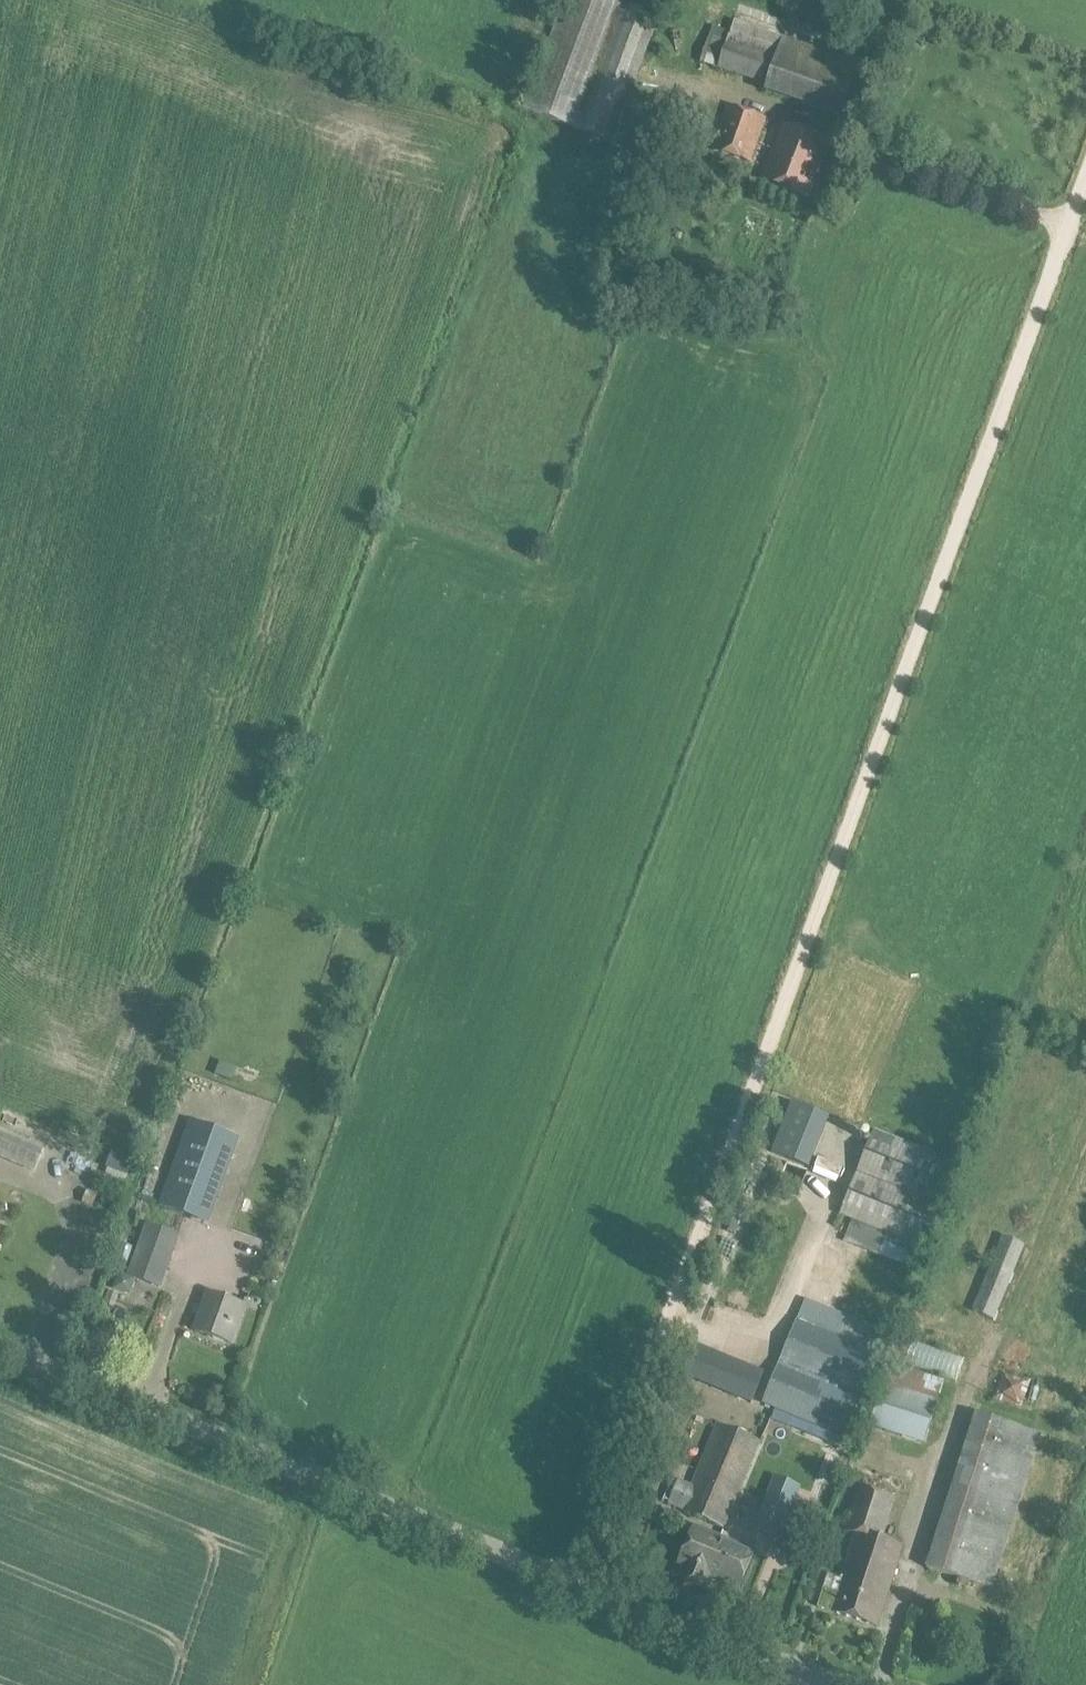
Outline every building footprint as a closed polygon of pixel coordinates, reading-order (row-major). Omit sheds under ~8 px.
[(624,5),(610,0),(565,0),(523,108),(578,129),(624,5)] [(658,18),(624,5),(578,129),(610,141),(658,18)] [(734,21),(730,33),(719,69),(768,85),(783,37),(734,21)] [(719,69),(730,33),(713,28),(700,62),(719,69)] [(714,150),(751,163),(766,119),(728,107),(714,150)] [(830,144),(784,127),(763,181),(809,199),(830,144)] [(193,1123),(163,1206),(207,1222),(237,1139),(193,1123)] [(36,1173),(45,1150),(0,1130),(0,1157),(36,1173)] [(840,1216),(888,1235),(924,1249),(958,1165),(874,1131),(840,1216)] [(114,1150),(107,1169),(128,1177),(135,1157),(114,1150)] [(88,1191),(83,1203),(93,1208),(99,1195),(88,1191)] [(178,1237),(149,1227),(136,1262),(165,1272),(178,1237)] [(972,1311),(995,1322),(1026,1246),(1003,1237),(972,1311)] [(135,1280),(120,1275),(115,1289),(129,1294),(135,1280)] [(209,1293),(196,1331),(233,1344),(246,1306),(209,1293)] [(839,1316),(805,1303),(798,1321),(832,1335),(839,1316)] [(832,1335),(798,1321),(764,1405),(846,1437),(879,1354),(832,1335)] [(684,1342),(677,1361),(745,1387),(752,1368),(684,1342)] [(884,1385),(870,1428),(926,1444),(938,1401),(884,1385)] [(685,1483),(674,1509),(722,1529),(758,1442),(719,1426),(693,1487),(685,1483)] [(983,1514),(1027,1530),(1038,1500),(1037,1499),(1026,1496),(1032,1478),(1000,1466),(983,1514)] [(761,1512),(787,1523),(801,1488),(775,1477),(761,1512)] [(878,1627),(903,1548),(883,1541),(896,1500),(858,1488),(845,1530),(858,1534),(839,1593),(826,1589),(819,1608),(878,1627)] [(1027,1530),(983,1514),(966,1562),(999,1573),(1005,1555),(1017,1560),(1027,1530)] [(713,1558),(722,1539),(696,1528),(680,1563),(686,1566),(680,1579),(706,1591),(712,1578),(720,1581),(728,1565),(713,1558)] [(953,1576),(964,1543),(940,1535),(929,1568),(953,1576)] [(754,1553),(722,1539),(713,1558),(728,1565),(720,1581),(739,1590),(754,1553)]
